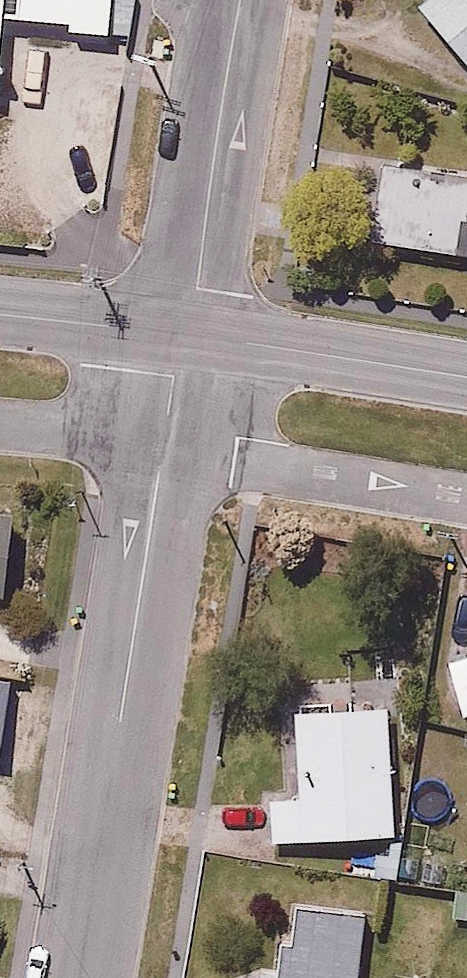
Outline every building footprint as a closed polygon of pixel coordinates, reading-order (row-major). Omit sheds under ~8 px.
[(8,13),(73,18),(73,26),(115,28),(116,0),(0,0),(0,109),(8,13)] [(466,56),(466,0),(422,0),(466,56)] [(383,156),(374,230),(466,241),(466,165),(383,156)] [(18,590),(26,522),(0,519),(0,588),(18,590)] [(397,702),(294,704),(295,793),(269,793),(270,834),(399,832),(397,702)] [(456,893),(453,919),(466,921),(466,895),(456,893)] [(258,969),(257,977),(358,977),(364,901),(305,895),(302,934),(281,932),(277,971),(258,969)]
